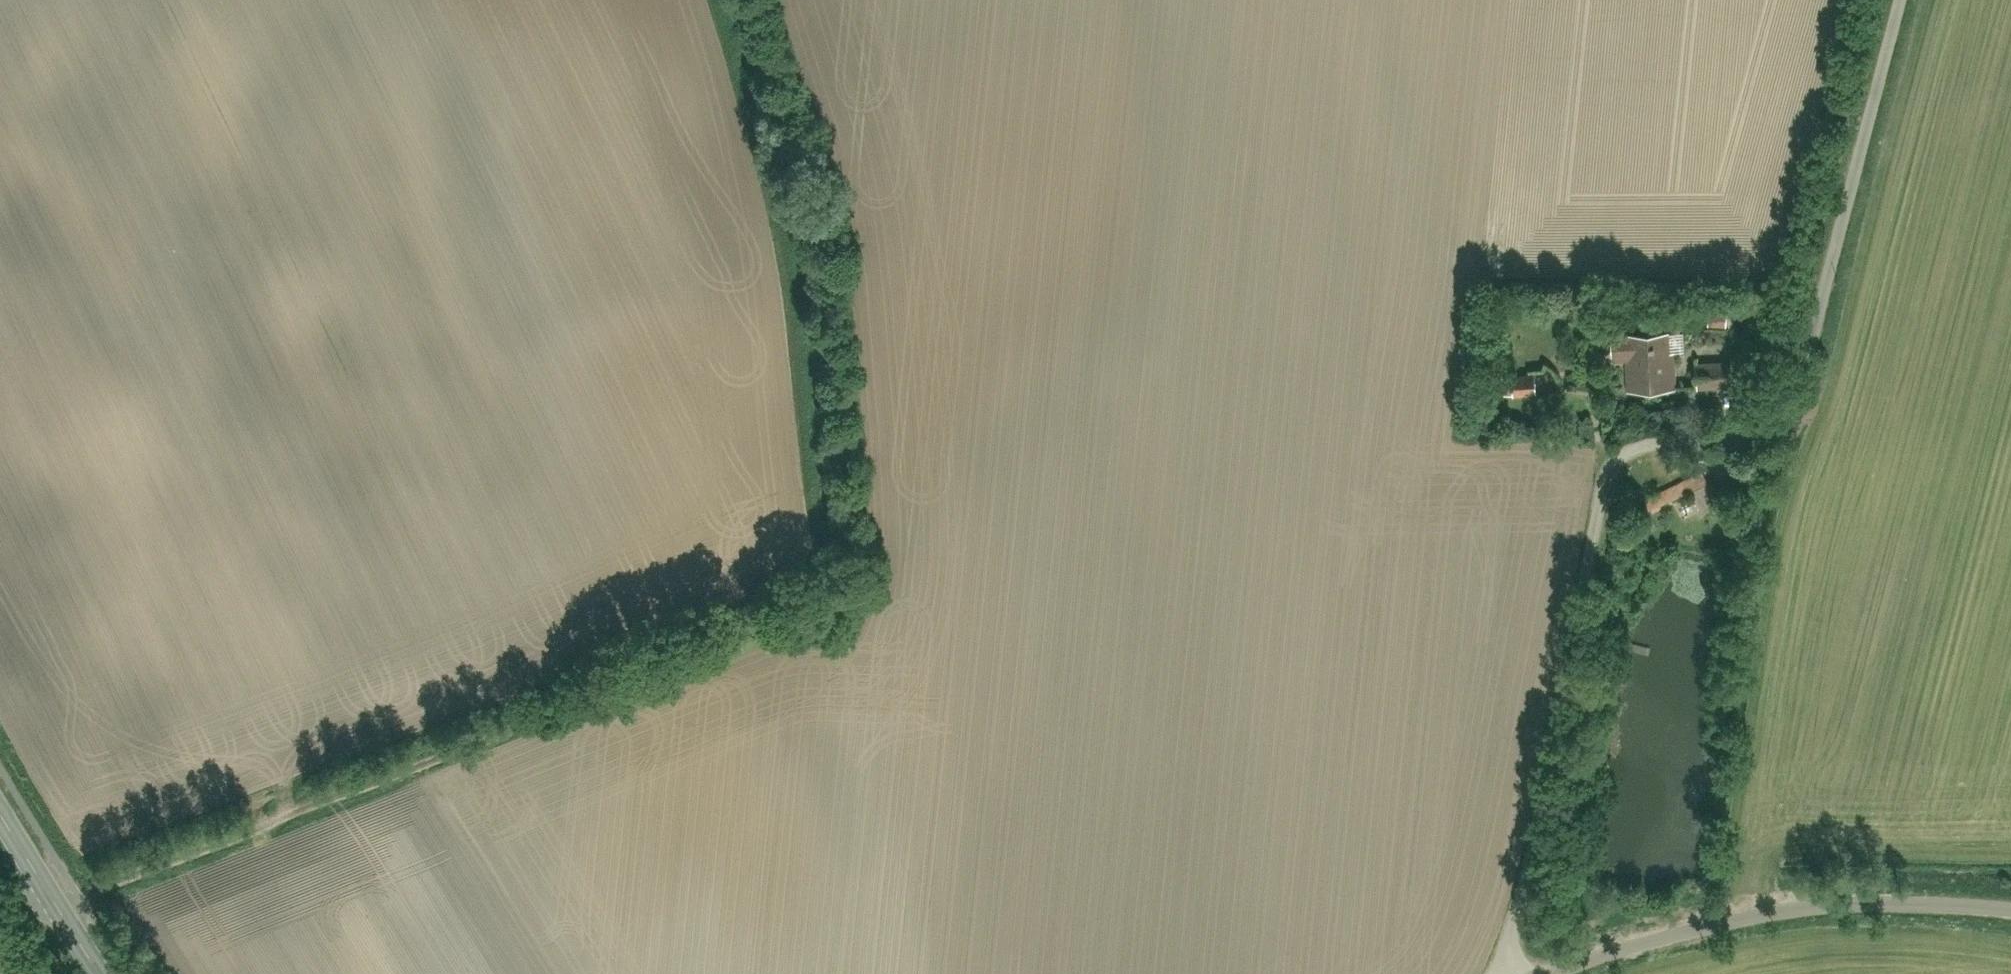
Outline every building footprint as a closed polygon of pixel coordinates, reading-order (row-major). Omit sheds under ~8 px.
[(1617,335),(1617,343),(1597,343),(1597,365),(1617,365),(1617,393),(1658,393),(1658,334),(1617,335)] [(1687,357),(1687,392),(1731,392),(1731,357),(1687,357)] [(1497,377),(1497,401),(1530,401),(1530,377),(1497,377)]
